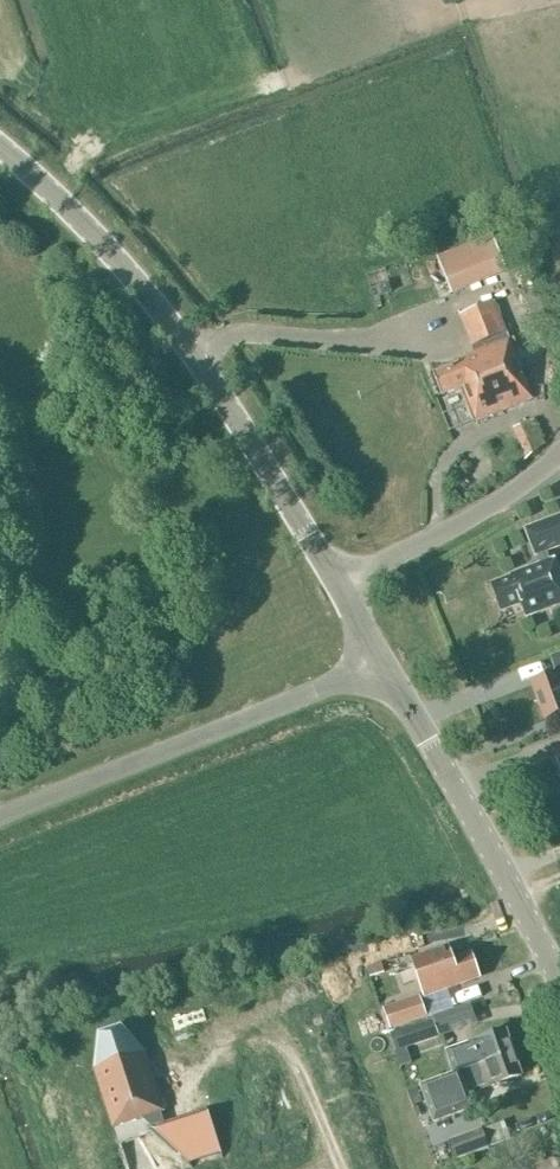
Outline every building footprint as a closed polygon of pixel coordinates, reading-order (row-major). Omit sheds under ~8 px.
[(450,290),(477,280),(465,249),(438,259),(450,290)] [(511,345),(516,343),(514,338),(509,340),(493,300),(456,315),(470,349),(487,342),(489,347),(459,359),(461,364),(434,375),(442,395),(462,387),(476,421),(532,399),(511,345)] [(525,455),(548,447),(539,418),(515,426),(525,455)] [(554,560),(550,561),(547,552),(559,547),(559,517),(526,530),(535,556),(538,556),(541,565),(511,576),(512,578),(492,585),(502,613),(522,605),(527,618),(559,605),(559,574),(554,560)] [(550,657),(557,675),(532,684),(534,690),(531,691),(535,702),(538,701),(545,720),(559,715),(559,653),(550,657)] [(449,948),(413,960),(424,994),(447,986),(447,988),(480,977),(472,955),(454,961),(449,948)] [(370,978),(385,973),(383,964),(367,969),(370,978)] [(392,1032),(428,1018),(419,995),(383,1010),(392,1032)] [(439,1036),(434,1021),(401,1032),(407,1047),(439,1036)] [(102,1036),(94,1067),(112,1126),(166,1110),(148,1051),(124,1029),(102,1036)] [(449,1052),(456,1073),(514,1054),(506,1031),(470,1044),(449,1052)] [(468,1091),(484,1085),(486,1089),(521,1076),(514,1054),(456,1073),(457,1074),(424,1086),(437,1123),(474,1109),(468,1091)] [(418,1088),(407,1092),(413,1107),(423,1104),(418,1088)] [(451,1160),(482,1149),(475,1131),(444,1142),(451,1160)] [(189,1162),(222,1152),(216,1132),(170,1146),(189,1162)]
